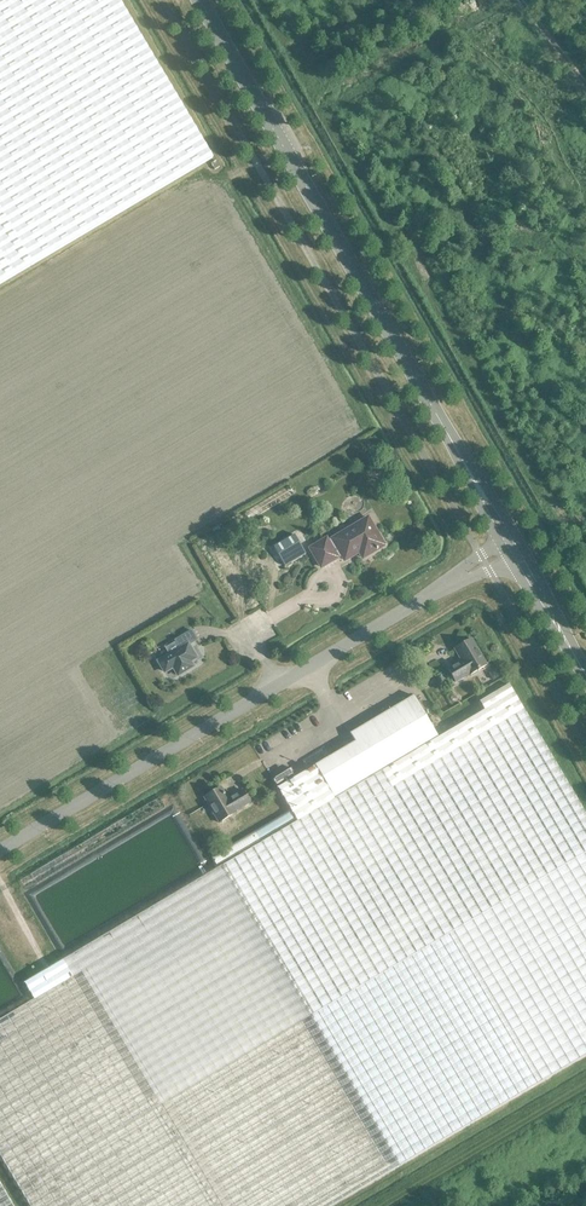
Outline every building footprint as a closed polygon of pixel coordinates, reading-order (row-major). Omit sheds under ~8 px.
[(212,157),(119,0),(0,0),(0,283),(212,157)] [(365,520),(332,539),(345,561),(359,552),(364,560),(371,555),(370,554),(384,546),(375,531),(372,533),(365,520)] [(294,535),(274,547),(285,566),(306,554),(294,535)] [(326,539),(310,549),(321,567),(337,558),(326,539)] [(227,561),(219,566),(234,592),(242,587),(241,588),(259,578),(259,577),(258,578),(243,552),(243,551),(225,561),(226,562),(227,561)] [(180,649),(159,662),(165,672),(173,667),(178,676),(193,667),(189,662),(196,658),(188,645),(197,640),(192,631),(175,641),(180,649)] [(471,639),(454,650),(461,661),(448,669),(455,682),(469,674),(469,675),(477,671),(478,672),(479,671),(479,670),(487,665),(471,639)] [(355,742),(277,788),(297,822),(24,984),(30,993),(0,1011),(0,1165),(24,1205),(334,1205),(395,1170),(400,1166),(585,1056),(585,817),(508,685),(479,702),(484,710),(438,738),(413,696),(350,734),(355,742)] [(291,768),(272,779),(276,786),(294,774),(291,768)] [(221,788),(204,798),(219,823),(236,813),(235,812),(250,803),(242,791),(228,799),(221,788)] [(0,1184),(0,1205),(13,1205),(0,1184)]
